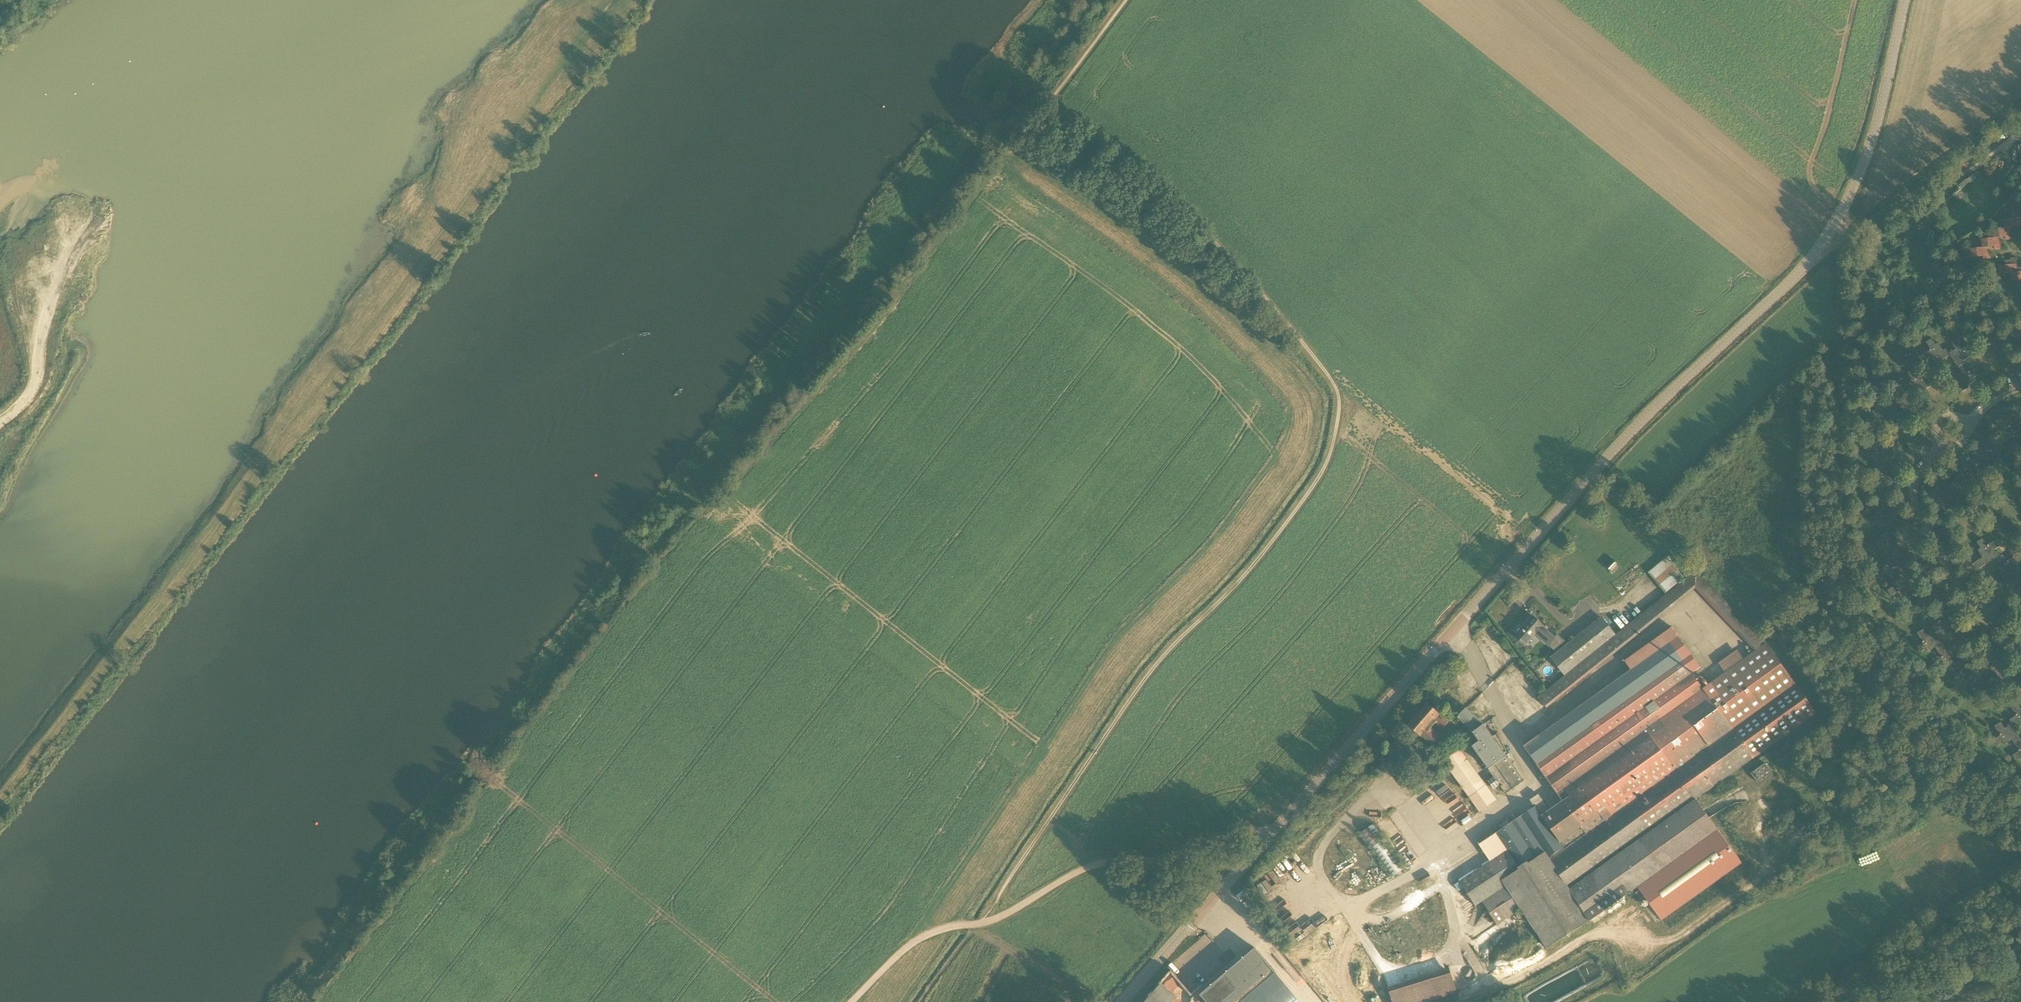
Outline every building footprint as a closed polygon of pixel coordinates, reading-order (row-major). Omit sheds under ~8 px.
[(1959,188),(1952,195),(1959,202),(1966,195),(1959,188)] [(2005,228),(2011,227),(2020,226),(2020,211),(2015,212),(2015,214),(2009,214),(2009,219),(2004,220),(2005,228)] [(1994,238),(2000,237),(2006,237),(2006,240),(2012,239),(2011,227),(2005,228),(1993,229),(1994,238)] [(1994,238),(1982,239),(1983,247),(1989,247),(1995,246),(1995,249),(2001,249),(2000,237),(1994,238)] [(1971,249),(1972,257),(1984,256),(1984,259),(1990,258),(1989,247),(1983,247),(1971,249)] [(1999,265),(2000,274),(2012,273),(2018,272),(2017,267),(2017,258),(2011,258),(2011,260),(2004,260),(2004,265),(1999,265)] [(2017,267),(2018,272),(2012,273),(2012,281),(2020,280),(2020,267),(2017,267)] [(1921,355),(1925,361),(1931,358),(1934,362),(1933,363),(1936,367),(1941,364),(1940,362),(1949,356),(1947,352),(1946,349),(1943,350),(1938,343),(1936,345),(1932,339),(1926,342),(1930,349),(1921,355)] [(1947,352),(1949,356),(1950,355),(1958,367),(1964,363),(1963,361),(1970,356),(1969,354),(1975,350),(1971,344),(1964,348),(1964,347),(1963,347),(1958,339),(1952,343),(1956,349),(1953,351),(1952,349),(1947,352)] [(1905,355),(1897,360),(1901,367),(1907,363),(1909,366),(1907,367),(1910,371),(1910,372),(1914,369),(1913,369),(1925,361),(1921,355),(1919,356),(1915,349),(1912,350),(1908,344),(1902,348),(1906,355),(1905,355)] [(1980,374),(1977,368),(1970,372),(1969,371),(1964,363),(1958,367),(1961,373),(1957,376),(1956,375),(1952,378),(1955,383),(1957,381),(1963,391),(1969,388),(1968,386),(1976,380),(1974,378),(1980,374)] [(1911,380),(1903,385),(1906,391),(1911,389),(1916,396),(1919,394),(1931,386),(1928,380),(1925,382),(1920,373),(1917,375),(1914,369),(1910,372),(1910,371),(1908,373),(1912,379),(1911,380)] [(1972,459),(1976,466),(1981,462),(1983,465),(1996,458),(1992,451),(1998,447),(1991,436),(1985,440),(1986,442),(1979,447),(1980,449),(1972,454),(1974,458),(1972,459)] [(1983,539),(1977,542),(1981,548),(1978,550),(1982,557),(1980,559),(1984,565),(1996,558),(1997,558),(2000,556),(1997,551),(1995,553),(1994,550),(2000,546),(1996,540),(1988,545),(1987,545),(1983,539)] [(1899,549),(1892,553),(1893,555),(1886,560),(1888,563),(1882,566),(1885,572),(1892,568),(1893,569),(1898,577),(1905,573),(1901,567),(1906,565),(1910,562),(1907,557),(1905,558),(1899,549)] [(2000,556),(1997,558),(2000,564),(1998,566),(2002,573),(2000,575),(2004,581),(2016,574),(2020,572),(2017,567),(2015,568),(2014,566),(2020,562),(2016,556),(2008,561),(2006,561),(2002,554),(2000,556)] [(1612,574),(1620,566),(1611,556),(1603,564),(1612,574)] [(1683,578),(1666,557),(1648,572),(1665,593),(1683,578)] [(1971,564),(1967,558),(1961,561),(1965,567),(1962,569),(1967,576),(1964,578),(1968,585),(1978,578),(1980,580),(1984,577),(1982,573),(1981,574),(1978,569),(1984,565),(1980,559),(1972,564),(1971,564)] [(1543,625),(1533,616),(1525,624),(1527,626),(1517,637),(1526,645),(1536,634),(1549,646),(1554,650),(1563,639),(1558,633),(1554,637),(1542,627),(1543,625)] [(1550,657),(1565,676),(1615,634),(1600,616),(1567,643),(1563,639),(1554,650),(1556,652),(1550,657)] [(1535,804),(1536,806),(1479,844),(1490,860),(1459,880),(1476,906),(1483,902),(1498,925),(1522,909),(1548,948),(1590,920),(1591,921),(1638,886),(1662,919),(1742,861),(1696,798),(1765,748),(1816,711),(1767,641),(1754,650),(1703,688),(1691,672),(1672,646),(1681,640),(1671,626),(1624,660),(1630,669),(1524,746),(1562,800),(1549,810),(1538,794),(1530,800),(1533,805),(1535,804)] [(1943,645),(1935,633),(1934,629),(1929,632),(1930,634),(1928,635),(1924,629),(1917,633),(1922,642),(1923,643),(1916,647),(1920,653),(1926,649),(1928,652),(1935,647),(1936,649),(1943,645)] [(1943,645),(1936,649),(1941,657),(1942,658),(1935,662),(1939,668),(1945,664),(1946,667),(1954,662),(1955,665),(1962,661),(1956,651),(1958,650),(1954,645),(1950,647),(1951,648),(1946,651),(1943,645)] [(1992,693),(1994,695),(2000,692),(1994,682),(1995,681),(1992,676),(1988,678),(1989,679),(1984,682),(1981,676),(1974,680),(1979,688),(1979,689),(1973,693),(1976,699),(1982,695),(1984,698),(1992,693)] [(1556,700),(1548,689),(1541,695),(1538,697),(1546,708),(1547,708),(1547,707),(1550,705),(1556,700)] [(2010,720),(2011,722),(2013,725),(2019,722),(2020,725),(2020,708),(2017,702),(2010,706),(2016,714),(2016,715),(2016,716),(2010,720)] [(1428,704),(1418,715),(1432,727),(1437,722),(1444,728),(1449,722),(1428,704)] [(1483,724),(1467,708),(1457,717),(1470,729),(1465,732),(1474,745),(1472,746),(1493,776),(1487,781),(1494,789),(1499,785),(1506,794),(1524,781),(1503,751),(1498,744),(1484,724),(1483,724)] [(1418,715),(1409,726),(1433,746),(1440,738),(1430,730),(1432,727),(1418,715)] [(2000,735),(1993,739),(1997,746),(2003,742),(2005,745),(2011,741),(2013,743),(2020,738),(2012,726),(2013,725),(2011,722),(2006,725),(2008,727),(2005,729),(2001,722),(1995,727),(2000,735)] [(2020,738),(2013,743),(2018,751),(2018,752),(2012,756),(2015,762),(2020,759),(2020,740),(2020,738)] [(1496,800),(1487,787),(1458,747),(1442,759),(1470,798),(1480,812),(1496,800)] [(1772,771),(1765,762),(1751,772),(1757,781),(1772,771)] [(1362,831),(1374,850),(1381,846),(1368,826),(1362,831)] [(1254,949),(1256,951),(1250,956),(1250,955),(1202,995),(1201,994),(1200,995),(1202,997),(1203,998),(1198,1001),(1301,1001),(1276,973),(1255,948),(1254,949)] [(1456,993),(1449,968),(1387,987),(1392,1001),(1426,1001),(1456,993)] [(1175,996),(1157,981),(1139,1001),(1171,1001),(1175,996)]
